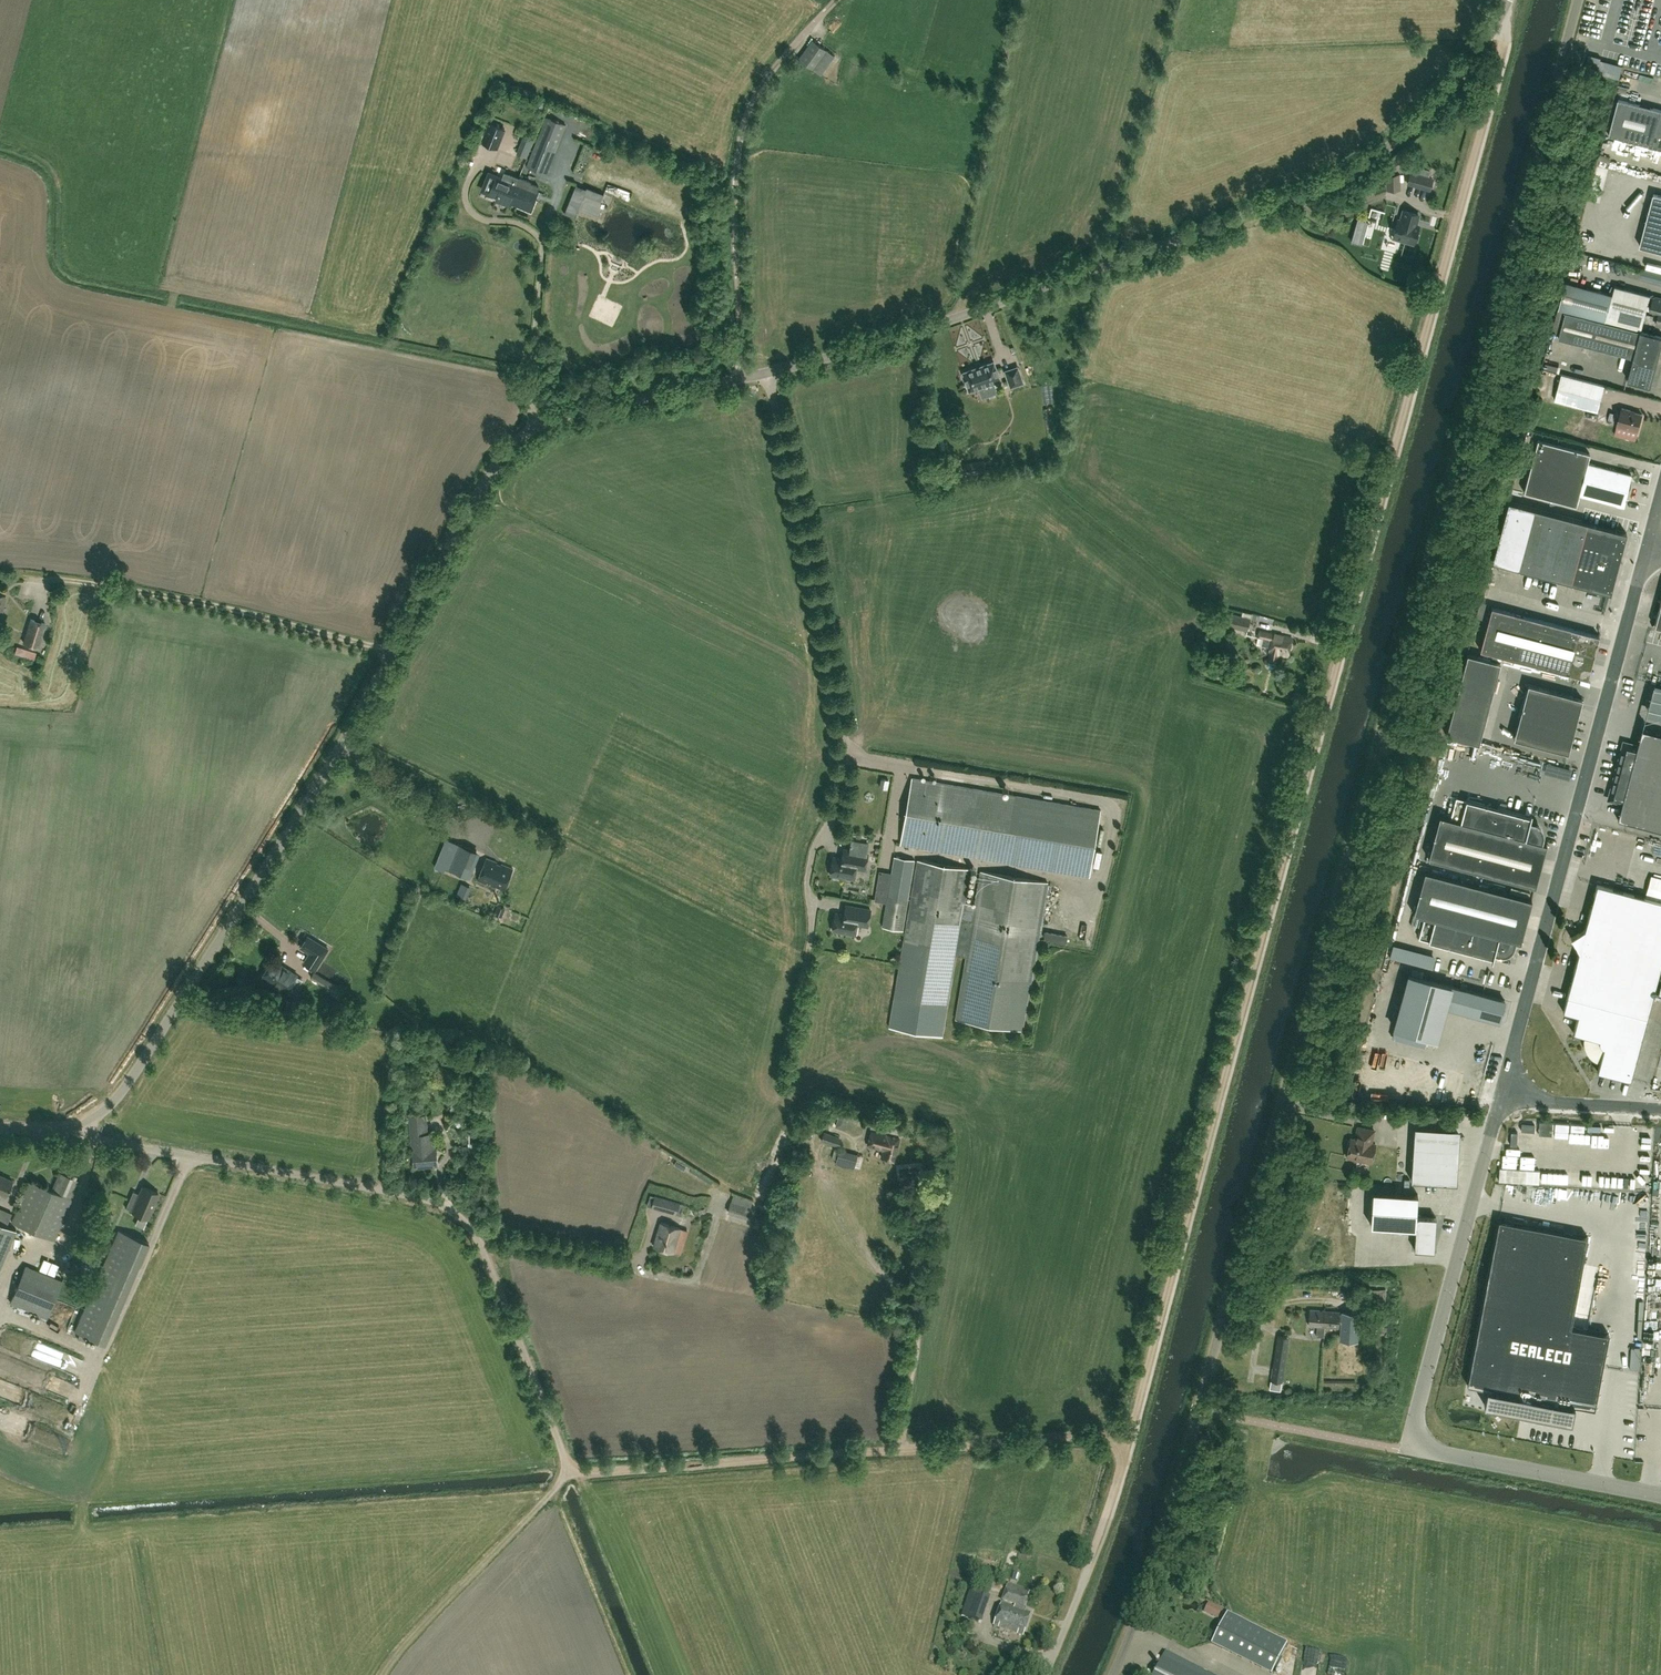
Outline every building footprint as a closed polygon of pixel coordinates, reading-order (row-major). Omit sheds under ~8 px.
[(812,40),(799,59),(813,69),(827,50),(812,40)] [(1585,70),(1619,79),(1623,66),(1601,60),(1601,58),(1589,54),(1585,70)] [(1619,98),(1609,135),(1652,146),(1660,148),(1660,109),(1619,98)] [(546,117),(527,165),(546,173),(565,124),(546,117)] [(499,141),(504,129),(490,124),(485,136),(499,141)] [(523,135),(516,154),(527,158),(534,139),(523,135)] [(1398,157),(1386,164),(1391,172),(1403,164),(1398,157)] [(1411,172),(1408,183),(1429,189),(1432,178),(1411,172)] [(509,202),(518,178),(505,173),(503,177),(497,175),(490,194),(497,196),(496,200),(508,204),(509,201),(509,202)] [(1388,188),(1399,187),(1398,174),(1388,175),(1388,188)] [(518,178),(509,202),(530,210),(537,191),(536,191),(538,186),(530,183),(531,181),(520,177),(520,178),(518,178)] [(603,195),(586,189),(585,193),(583,196),(600,203),(603,195)] [(1640,246),(1660,251),(1660,195),(1654,193),(1640,246)] [(1415,224),(1418,213),(1404,209),(1401,220),(1398,219),(1393,236),(1414,242),(1419,225),(1415,224)] [(1613,294),(1567,281),(1559,308),(1641,330),(1646,312),(1659,315),(1657,324),(1660,325),(1660,298),(1651,295),(1651,294),(1616,285),(1613,294)] [(1566,311),(1559,337),(1634,357),(1628,380),(1651,386),(1660,349),(1660,336),(1641,331),(1641,330),(1559,308),(1559,309),(1566,311)] [(994,361),(963,372),(969,390),(1000,379),(994,361)] [(1004,370),(1010,387),(1024,383),(1018,366),(1004,370)] [(1605,385),(1562,374),(1555,400),(1598,411),(1605,385)] [(986,399),(999,397),(996,383),(983,386),(986,399)] [(1631,410),(1622,407),(1617,425),(1638,430),(1642,414),(1630,411),(1631,410)] [(1584,416),(1579,436),(1586,437),(1591,418),(1584,416)] [(1631,474),(1587,462),(1590,452),(1538,439),(1524,490),(1576,504),(1579,495),(1622,506),(1631,474)] [(964,465),(966,476),(986,472),(984,461),(964,465)] [(958,480),(956,465),(948,465),(949,476),(942,477),(943,482),(958,480)] [(1626,533),(1508,502),(1492,562),(1610,594),(1626,533)] [(1480,650),(1588,678),(1599,635),(1491,607),(1480,650)] [(1247,630),(1250,618),(1231,614),(1229,625),(1247,630)] [(45,623),(31,618),(23,642),(37,647),(45,623)] [(1292,637),(1272,633),(1259,631),(1258,636),(1263,637),(1261,645),(1270,646),(1269,651),(1269,652),(1268,659),(1278,660),(1279,653),(1288,655),(1292,637)] [(20,643),(18,651),(36,656),(38,648),(20,643)] [(1500,663),(1467,654),(1446,734),(1479,743),(1500,663)] [(1528,684),(1521,711),(1514,738),(1568,753),(1582,698),(1534,685),(1528,684)] [(1628,742),(1622,746),(1609,794),(1612,800),(1622,802),(1617,818),(1660,830),(1660,734),(1641,729),(1637,745),(1628,742)] [(1089,877),(1101,810),(914,778),(902,844),(1089,877)] [(1440,815),(1428,858),(1535,886),(1547,844),(1541,842),(1542,837),(1542,833),(1541,829),(1539,826),(1536,824),(1529,822),(1531,816),(1530,815),(1530,816),(1456,797),(1450,818),(1440,815)] [(1100,826),(1096,842),(1100,842),(1101,837),(1103,837),(1105,827),(1100,826)] [(455,842),(445,867),(467,875),(473,859),(475,860),(479,852),(455,842)] [(865,870),(868,853),(844,849),(842,858),(833,856),(830,874),(854,878),(856,868),(865,870)] [(439,856),(435,864),(443,868),(447,860),(439,856)] [(878,881),(876,894),(874,901),(887,903),(883,926),(903,930),(914,859),(894,856),(891,872),(879,871),(878,881)] [(487,857),(478,879),(504,890),(513,869),(487,857)] [(955,1019),(1022,1030),(1047,882),(981,871),(975,904),(965,902),(970,869),(917,860),(894,998),(947,1007),(956,955),(966,957),(955,1019)] [(1532,899),(1425,871),(1414,914),(1424,916),(1419,938),(1492,957),(1492,958),(1493,959),(1495,952),(1499,953),(1503,954),(1506,953),(1509,951),(1512,948),(1513,945),(1514,940),(1520,942),(1532,899)] [(1061,876),(1057,878),(1072,902),(1076,900),(1061,876)] [(1567,996),(1563,1011),(1578,1015),(1573,1032),(1585,1035),(1584,1041),(1585,1047),(1587,1052),(1590,1057),(1595,1060),(1600,1062),(1598,1071),(1631,1079),(1647,1017),(1660,966),(1660,901),(1597,884),(1585,929),(1571,937),(1579,951),(1567,996)] [(867,926),(871,909),(846,905),(844,914),(836,912),(832,930),(855,934),(857,924),(867,926)] [(498,906),(495,914),(502,917),(505,909),(498,906)] [(1069,935),(1047,930),(1045,938),(1068,942),(1069,935)] [(311,953),(304,963),(315,970),(328,949),(308,936),(301,947),(311,953)] [(1419,953),(1418,963),(1425,964),(1426,953),(1419,953)] [(286,993),(297,975),(273,959),(262,978),(286,993)] [(338,986),(314,972),(311,977),(335,991),(338,986)] [(1446,1007),(1499,1021),(1505,1000),(1409,974),(1394,1028),(1437,1039),(1446,1007)] [(893,1120),(874,1114),(871,1126),(890,1132),(893,1120)] [(413,1151),(414,1166),(437,1164),(435,1149),(434,1149),(433,1136),(426,1137),(424,1115),(410,1116),(413,1144),(415,1144),(415,1150),(413,1151)] [(1375,1130),(1358,1126),(1356,1135),(1358,1135),(1357,1139),(1351,1138),(1351,1139),(1349,1140),(1348,1145),(1349,1147),(1347,1156),(1372,1162),(1376,1143),(1370,1142),(1371,1138),(1373,1138),(1375,1130)] [(831,1134),(825,1132),(822,1140),(838,1146),(841,1140),(830,1136),(831,1134)] [(869,1145),(885,1149),(883,1157),(895,1160),(900,1137),(888,1134),(888,1136),(872,1132),(869,1145)] [(1414,1135),(1411,1180),(1457,1183),(1460,1138),(1460,1135),(1459,1135),(1459,1138),(1415,1135),(1415,1133),(1414,1133),(1414,1135)] [(479,1142),(470,1143),(470,1146),(463,1146),(463,1156),(479,1155),(478,1147),(479,1147),(479,1142)] [(839,1150),(837,1159),(836,1163),(854,1168),(858,1154),(839,1150)] [(674,1164),(684,1170),(687,1165),(677,1159),(674,1164)] [(792,1180),(795,1172),(789,1170),(786,1178),(792,1180)] [(59,1171),(51,1190),(29,1180),(11,1221),(54,1239),(79,1180),(59,1171)] [(6,1195),(12,1180),(0,1175),(0,1193),(6,1195)] [(133,1190),(125,1207),(132,1210),(131,1211),(147,1218),(158,1192),(142,1186),(139,1193),(133,1190)] [(1414,1249),(1434,1251),(1437,1217),(1417,1215),(1418,1194),(1373,1191),(1371,1225),(1415,1228),(1414,1249)] [(651,1207),(676,1214),(680,1202),(655,1194),(651,1207)] [(731,1202),(728,1211),(748,1217),(750,1207),(731,1202)] [(16,1229),(6,1225),(11,1213),(0,1208),(0,1265),(16,1229)] [(101,1219),(110,1223),(113,1215),(104,1211),(101,1219)] [(1498,1219),(1467,1384),(1487,1388),(1484,1404),(1522,1412),(1522,1411),(1533,1413),(1533,1414),(1571,1421),(1575,1405),(1595,1409),(1609,1333),(1571,1326),(1588,1236),(1498,1219)] [(654,1246),(673,1252),(680,1228),(661,1222),(654,1246)] [(118,1230),(75,1331),(97,1340),(130,1260),(139,1264),(149,1243),(118,1230)] [(105,1256),(110,1242),(97,1237),(92,1251),(105,1256)] [(10,1302),(47,1317),(62,1281),(25,1265),(10,1302)] [(1370,1289),(1370,1299),(1368,1320),(1384,1321),(1385,1300),(1386,1289),(1370,1289)] [(1323,1326),(1324,1310),(1310,1309),(1309,1325),(1317,1326),(1316,1336),(1323,1336),(1324,1326),(1323,1326)] [(1324,1311),(1323,1326),(1324,1326),(1338,1327),(1339,1321),(1342,1321),(1341,1339),(1356,1340),(1358,1313),(1343,1312),(1343,1313),(1339,1313),(1339,1312),(1324,1311)] [(1242,1332),(1240,1344),(1249,1346),(1252,1334),(1242,1332)] [(1274,1362),(1271,1380),(1282,1381),(1288,1346),(1277,1344),(1274,1362)] [(1631,1346),(1630,1358),(1639,1358),(1640,1347),(1631,1346)] [(85,1372),(87,1360),(58,1355),(56,1366),(85,1372)] [(1271,1380),(1269,1389),(1280,1390),(1282,1381),(1271,1380)] [(974,1583),(983,1586),(983,1587),(1000,1592),(1002,1583),(986,1578),(985,1580),(976,1577),(974,1583)] [(1023,1636),(1031,1614),(1023,1611),(1030,1592),(1009,1584),(1002,1601),(1015,1605),(1014,1608),(1002,1603),(994,1625),(1023,1636)] [(970,1591),(961,1616),(979,1622),(987,1597),(970,1591)] [(1218,1620),(1222,1611),(1215,1607),(1210,1616),(1218,1620)] [(1214,1645),(1274,1674),(1275,1674),(1290,1645),(1230,1615),(1214,1645)] [(1048,1627),(1037,1636),(1047,1649),(1058,1640),(1048,1627)] [(1165,1652),(1153,1674),(1211,1674),(1165,1652)] [(1034,1663),(1013,1655),(1010,1666),(1031,1673),(1034,1663)]
